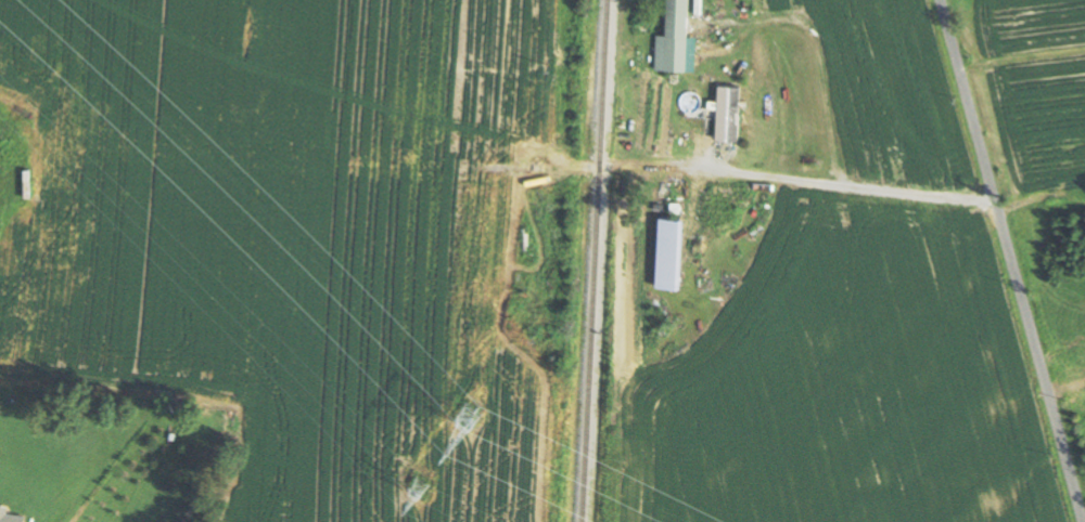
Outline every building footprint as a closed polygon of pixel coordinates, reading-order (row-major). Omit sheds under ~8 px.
[(668,71),(694,71),(696,0),(670,0),(668,71)] [(744,86),(721,86),(721,140),(744,140),(744,86)] [(657,286),(687,287),(689,217),(659,217),(657,286)] [(29,516),(11,515),(11,507),(0,507),(0,521),(28,521),(29,516)]
